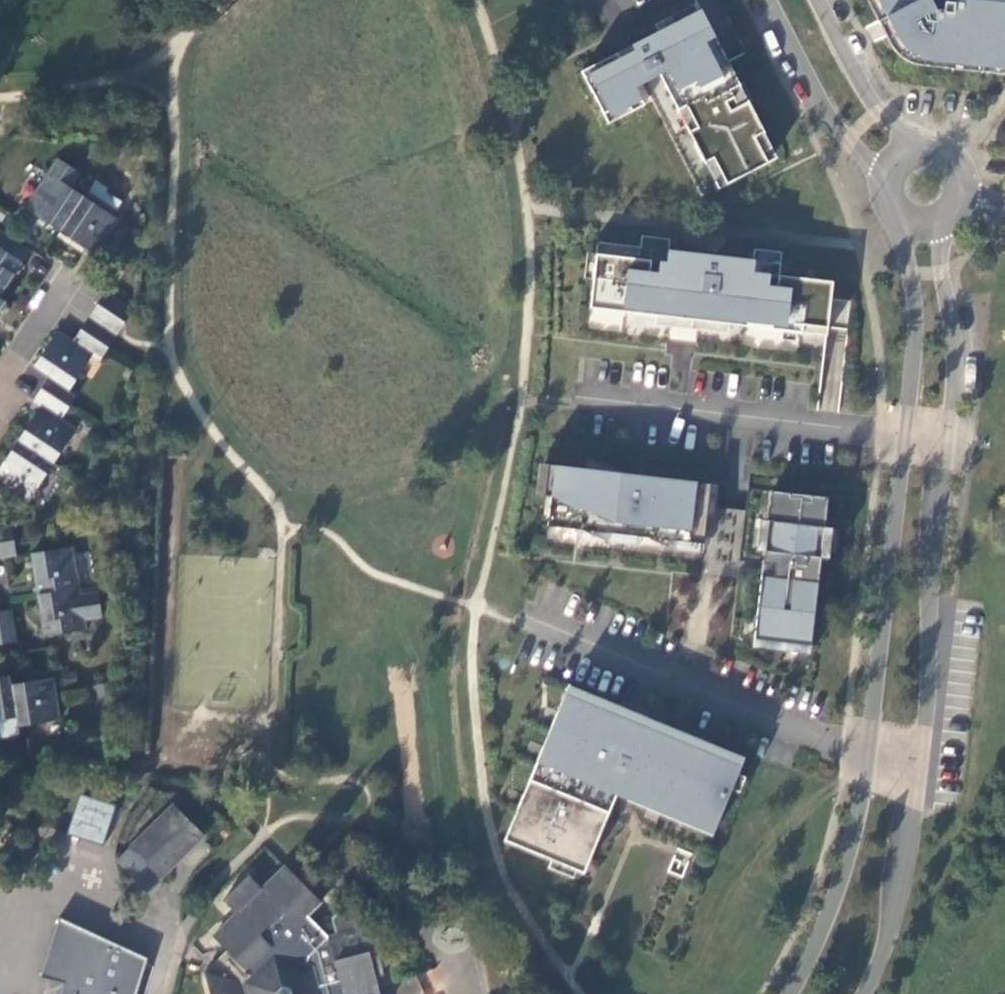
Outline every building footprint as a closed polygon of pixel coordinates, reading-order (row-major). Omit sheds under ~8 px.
[(930,0),(877,0),(886,18),(894,33),(900,42),(907,51),(913,55),(917,56),(922,57),(1004,66),(1004,4),(969,0),(954,0),(953,4),(944,3),(943,12),(936,11),(931,2),(930,0)] [(588,89),(602,114),(625,102),(630,112),(642,106),(633,88),(659,75),(677,110),(686,106),(697,128),(689,132),(704,163),(713,158),(726,185),(768,163),(754,138),(763,132),(748,102),(730,111),(725,102),(733,98),(729,90),(739,85),(728,63),(701,10),(631,46),(634,51),(618,59),(615,53),(586,68),(595,86),(588,89)] [(27,209),(61,232),(84,196),(70,187),(80,172),(58,159),(27,209)] [(93,183),(87,195),(117,210),(123,197),(93,183)] [(119,220),(84,196),(61,232),(96,255),(119,220)] [(4,230),(0,237),(0,298),(23,262),(24,263),(30,251),(5,234),(4,230)] [(780,264),(651,249),(649,261),(595,255),(589,309),(685,320),(802,334),(804,326),(827,329),(832,282),(779,276),(780,264)] [(99,304),(126,322),(133,310),(107,293),(99,304)] [(91,317),(117,336),(126,322),(99,304),(91,317)] [(82,331),(109,348),(117,336),(91,317),(82,331)] [(101,360),(109,348),(82,331),(75,342),(94,356),(101,360)] [(71,391),(94,356),(75,342),(59,333),(36,366),(52,377),(44,389),(71,408),(79,397),(71,391)] [(63,420),(71,408),(44,389),(35,401),(42,406),(20,441),(55,465),(78,431),(63,420)] [(55,465),(20,441),(0,471),(0,479),(1,480),(3,479),(32,499),(55,465)] [(704,545),(711,484),(629,475),(585,456),(584,469),(554,466),(547,526),(704,545)] [(828,497),(771,491),(754,639),(811,646),(820,569),(825,527),(828,497)] [(0,531),(0,545),(17,543),(15,529),(0,531)] [(0,545),(0,561),(19,558),(17,543),(0,545)] [(34,554),(41,595),(82,589),(77,548),(34,554)] [(82,589),(41,595),(47,636),(89,630),(82,589)] [(14,611),(0,614),(0,621),(4,644),(18,642),(14,611)] [(12,676),(0,678),(0,721),(18,718),(13,685),(12,676)] [(13,685),(18,718),(20,729),(61,722),(55,680),(13,685)] [(744,753),(569,680),(549,727),(502,840),(590,877),(622,802),(709,838),(744,753)] [(102,844),(116,806),(79,794),(66,832),(102,844)] [(203,838),(174,808),(132,848),(160,878),(203,838)] [(247,878),(223,901),(235,916),(213,938),(226,954),(203,974),(209,993),(378,993),(375,980),(383,978),(371,927),(363,929),(360,914),(344,909),(333,920),(336,936),(326,938),(308,918),(320,903),(285,870),(261,891),(247,878)] [(145,961),(109,949),(96,993),(135,993),(145,961)]
